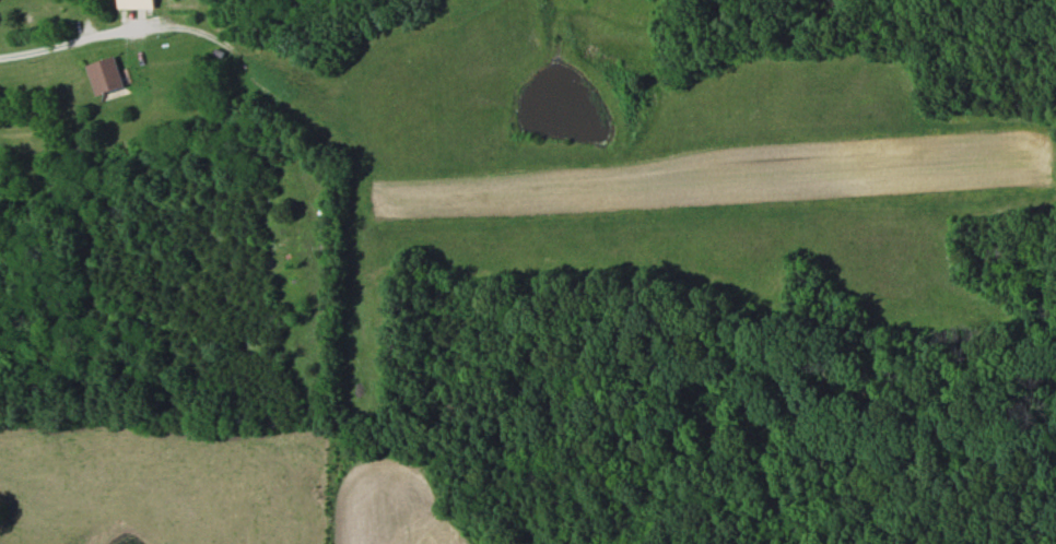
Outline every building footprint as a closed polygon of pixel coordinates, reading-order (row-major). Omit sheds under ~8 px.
[(117,10),(153,10),(153,0),(117,0),(117,10)] [(125,88),(115,56),(85,65),(94,97),(125,88)]
